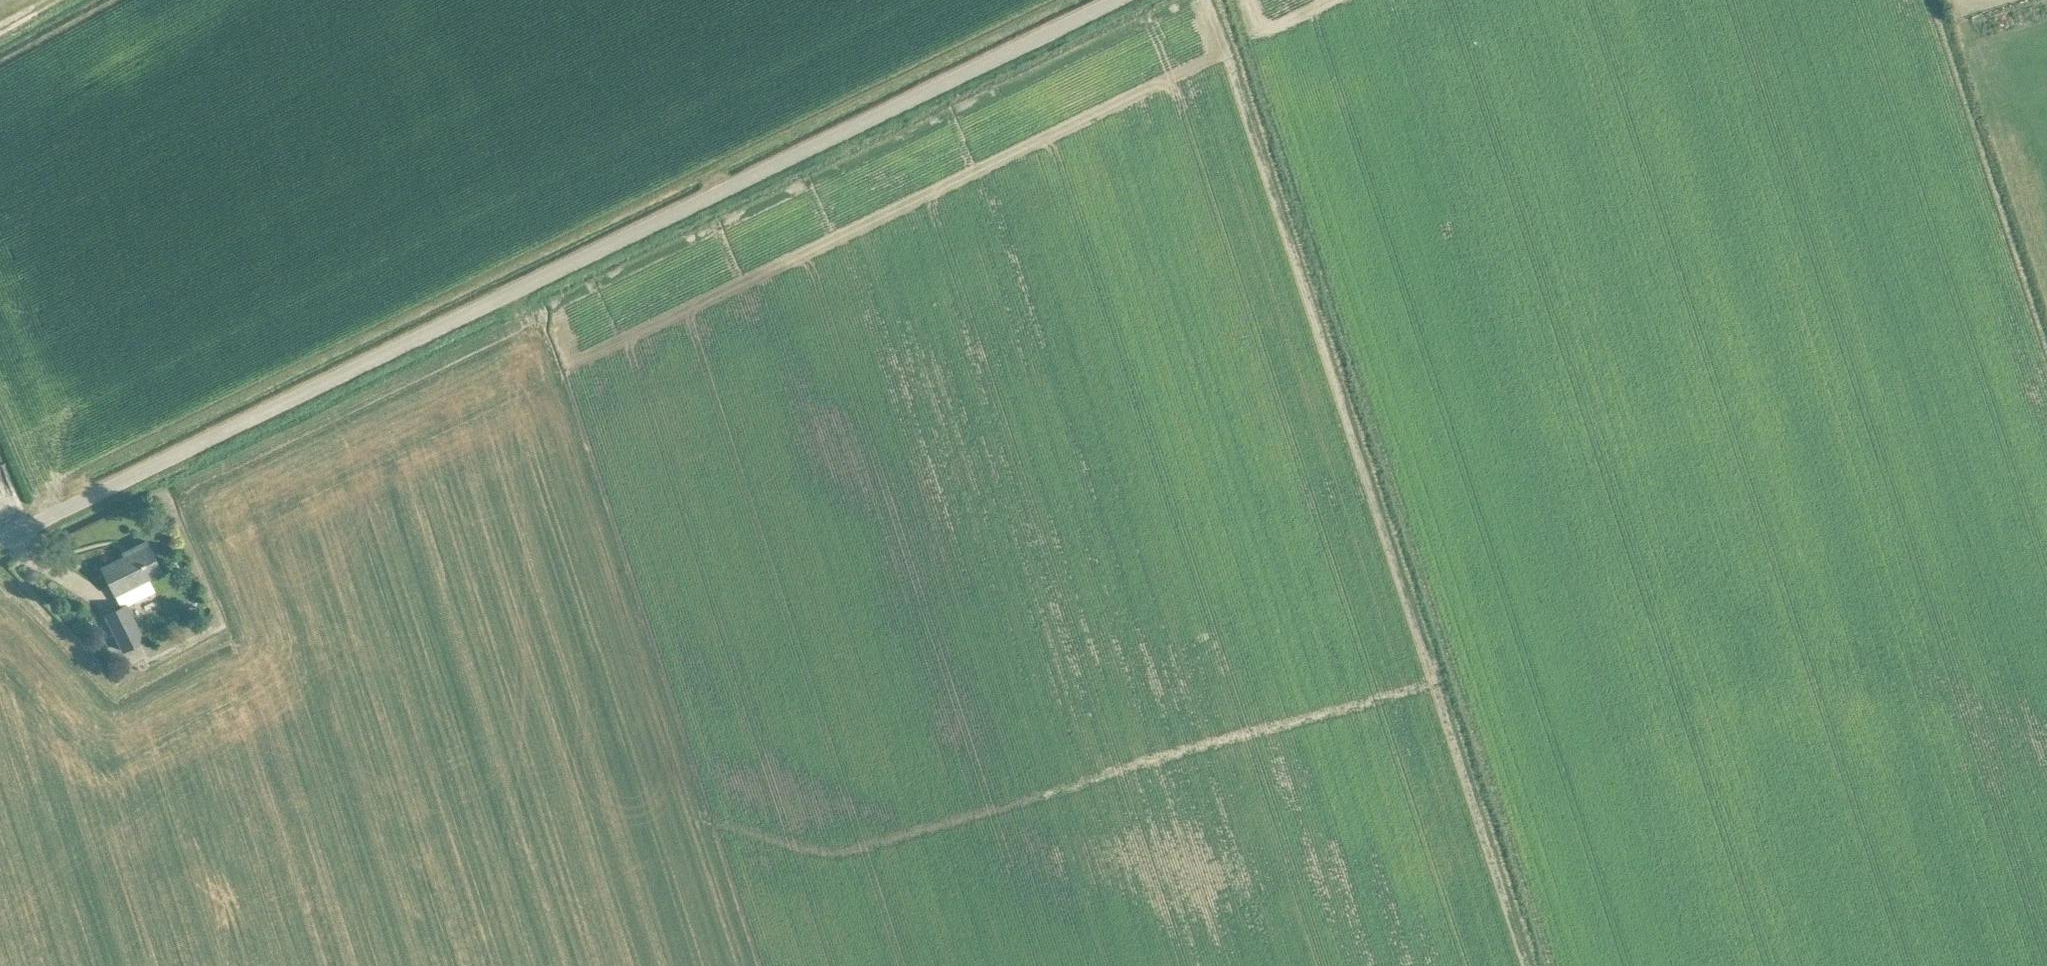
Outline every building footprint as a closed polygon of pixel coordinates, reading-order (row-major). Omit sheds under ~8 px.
[(161,572),(155,559),(146,541),(128,550),(130,553),(101,568),(110,586),(121,607),(104,615),(122,651),(144,640),(126,605),(154,591),(148,578),(161,572)]
